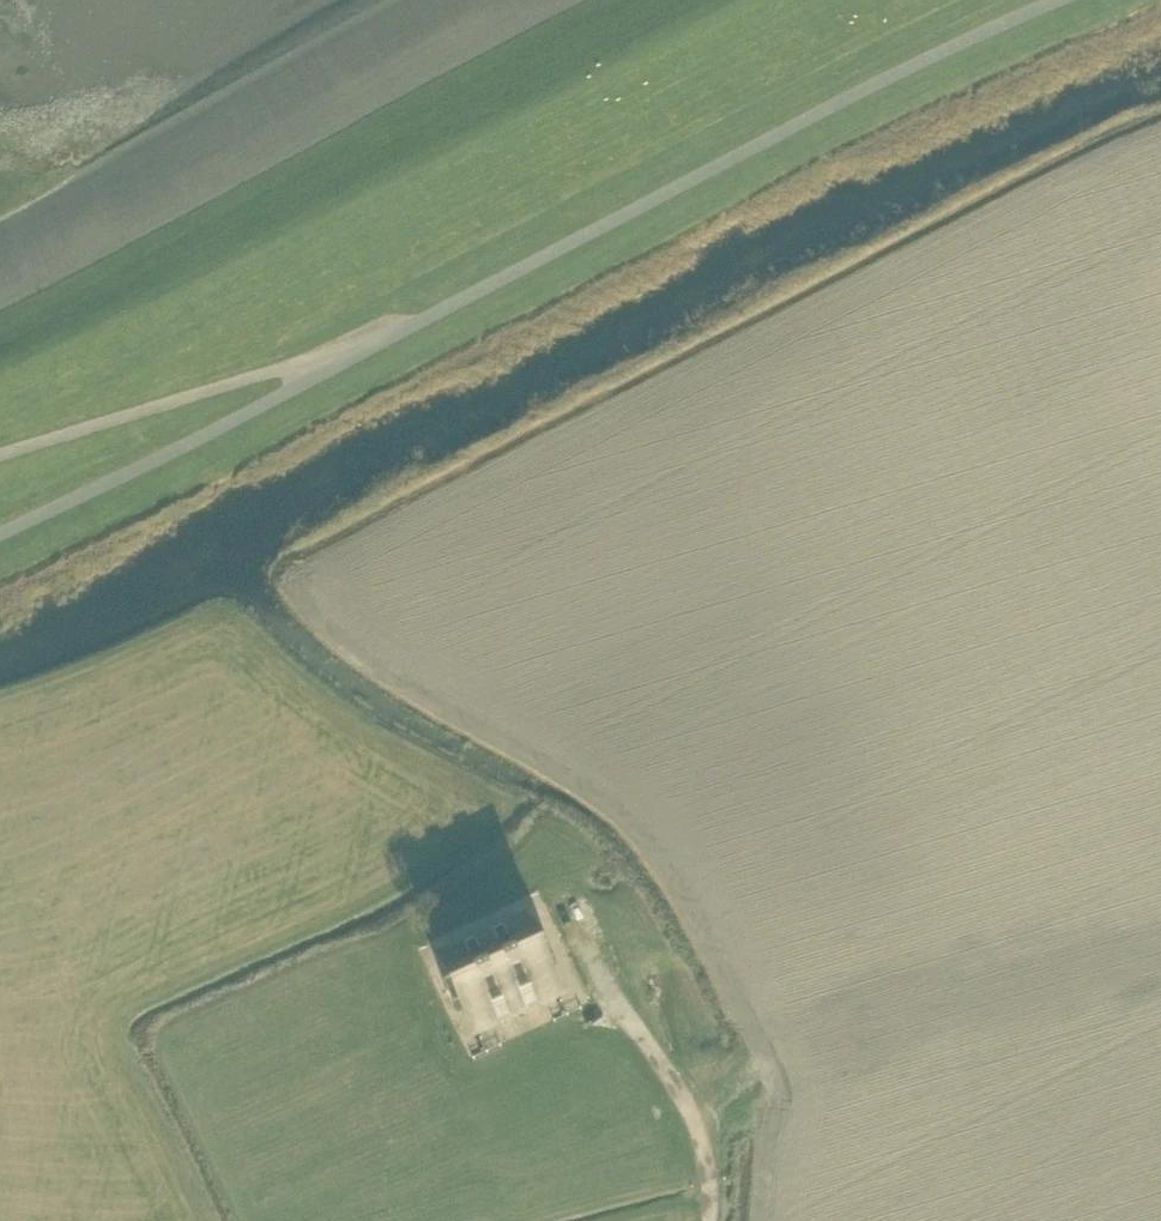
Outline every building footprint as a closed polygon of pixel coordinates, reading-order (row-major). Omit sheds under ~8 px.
[(525,920),(443,958),(456,985),(446,989),(456,1012),(466,1007),(479,1035),(560,997),(548,970),(557,966),(547,943),(537,948),(525,920)]
